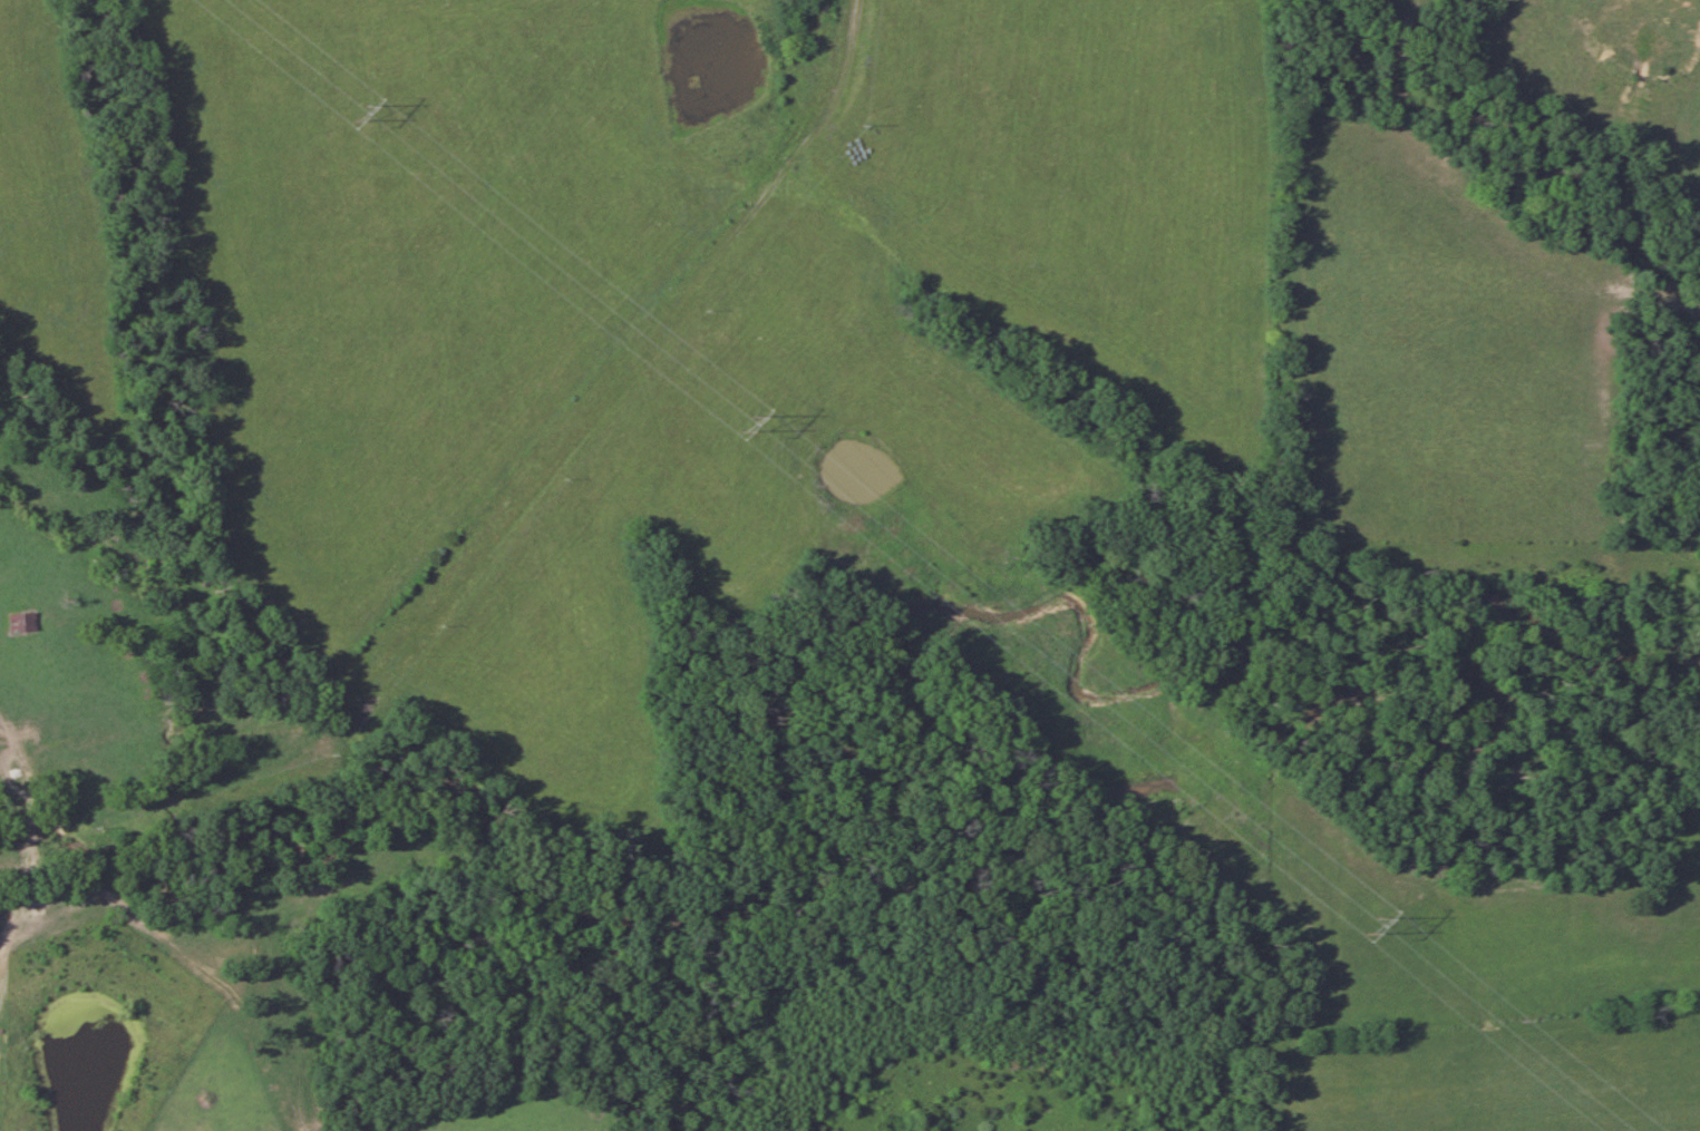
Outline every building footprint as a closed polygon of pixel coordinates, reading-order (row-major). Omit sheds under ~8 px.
[(37,614),(10,614),(10,631),(37,631),(37,614)]
